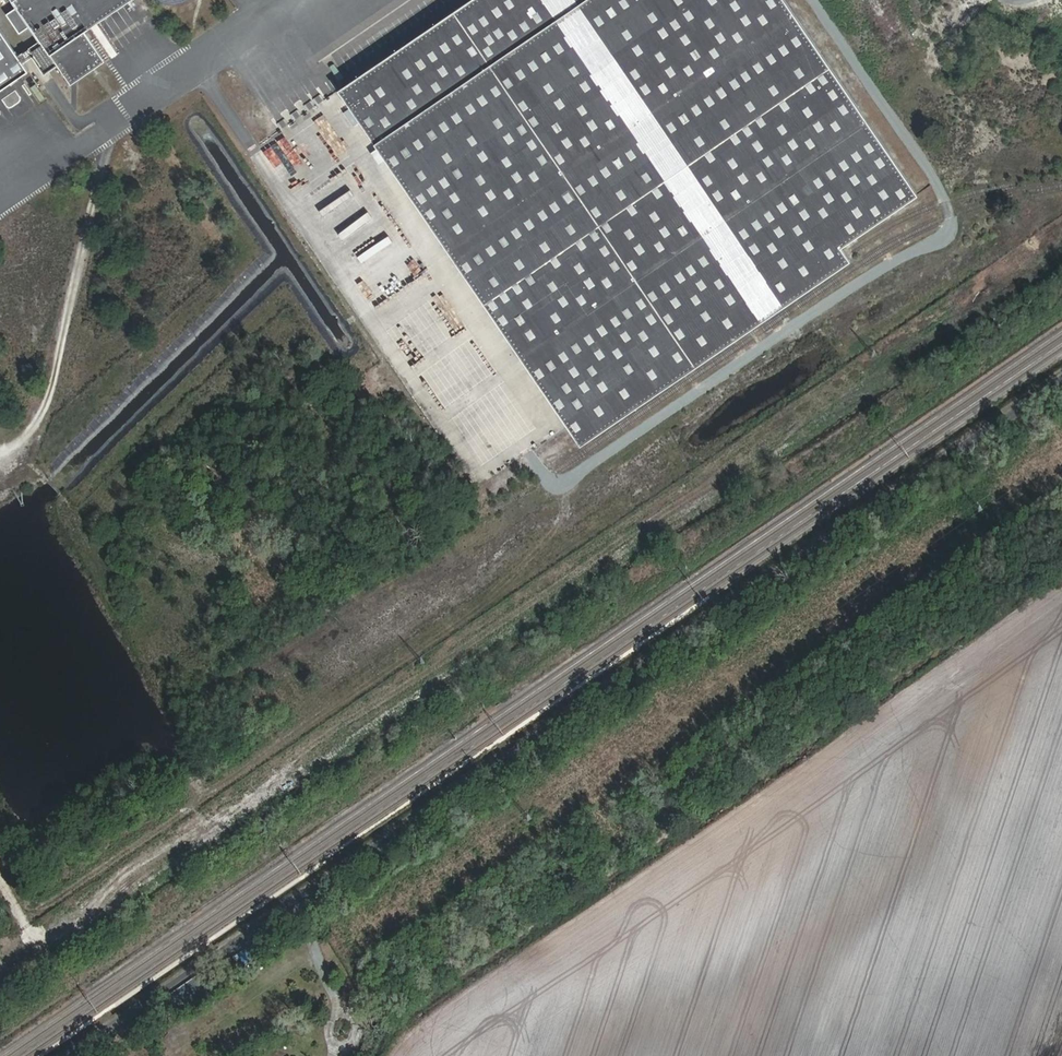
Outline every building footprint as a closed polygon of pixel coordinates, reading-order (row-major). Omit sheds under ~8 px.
[(14,8),(29,29),(38,43),(54,67),(68,87),(89,72),(95,68),(103,62),(85,33),(130,3),(136,0),(9,0),(14,8)] [(345,92),(593,446),(860,259),(853,249),(851,245),(927,188),(800,0),(480,0),(345,92)] [(2,16),(17,37),(29,29),(14,8),(2,16)] [(22,73),(20,69),(32,61),(42,76),(54,67),(38,43),(15,59),(0,37),(0,88),(22,73)] [(92,78),(99,73),(95,68),(89,72),(92,78)] [(298,1047),(283,1055),(304,1055),(298,1047)]
